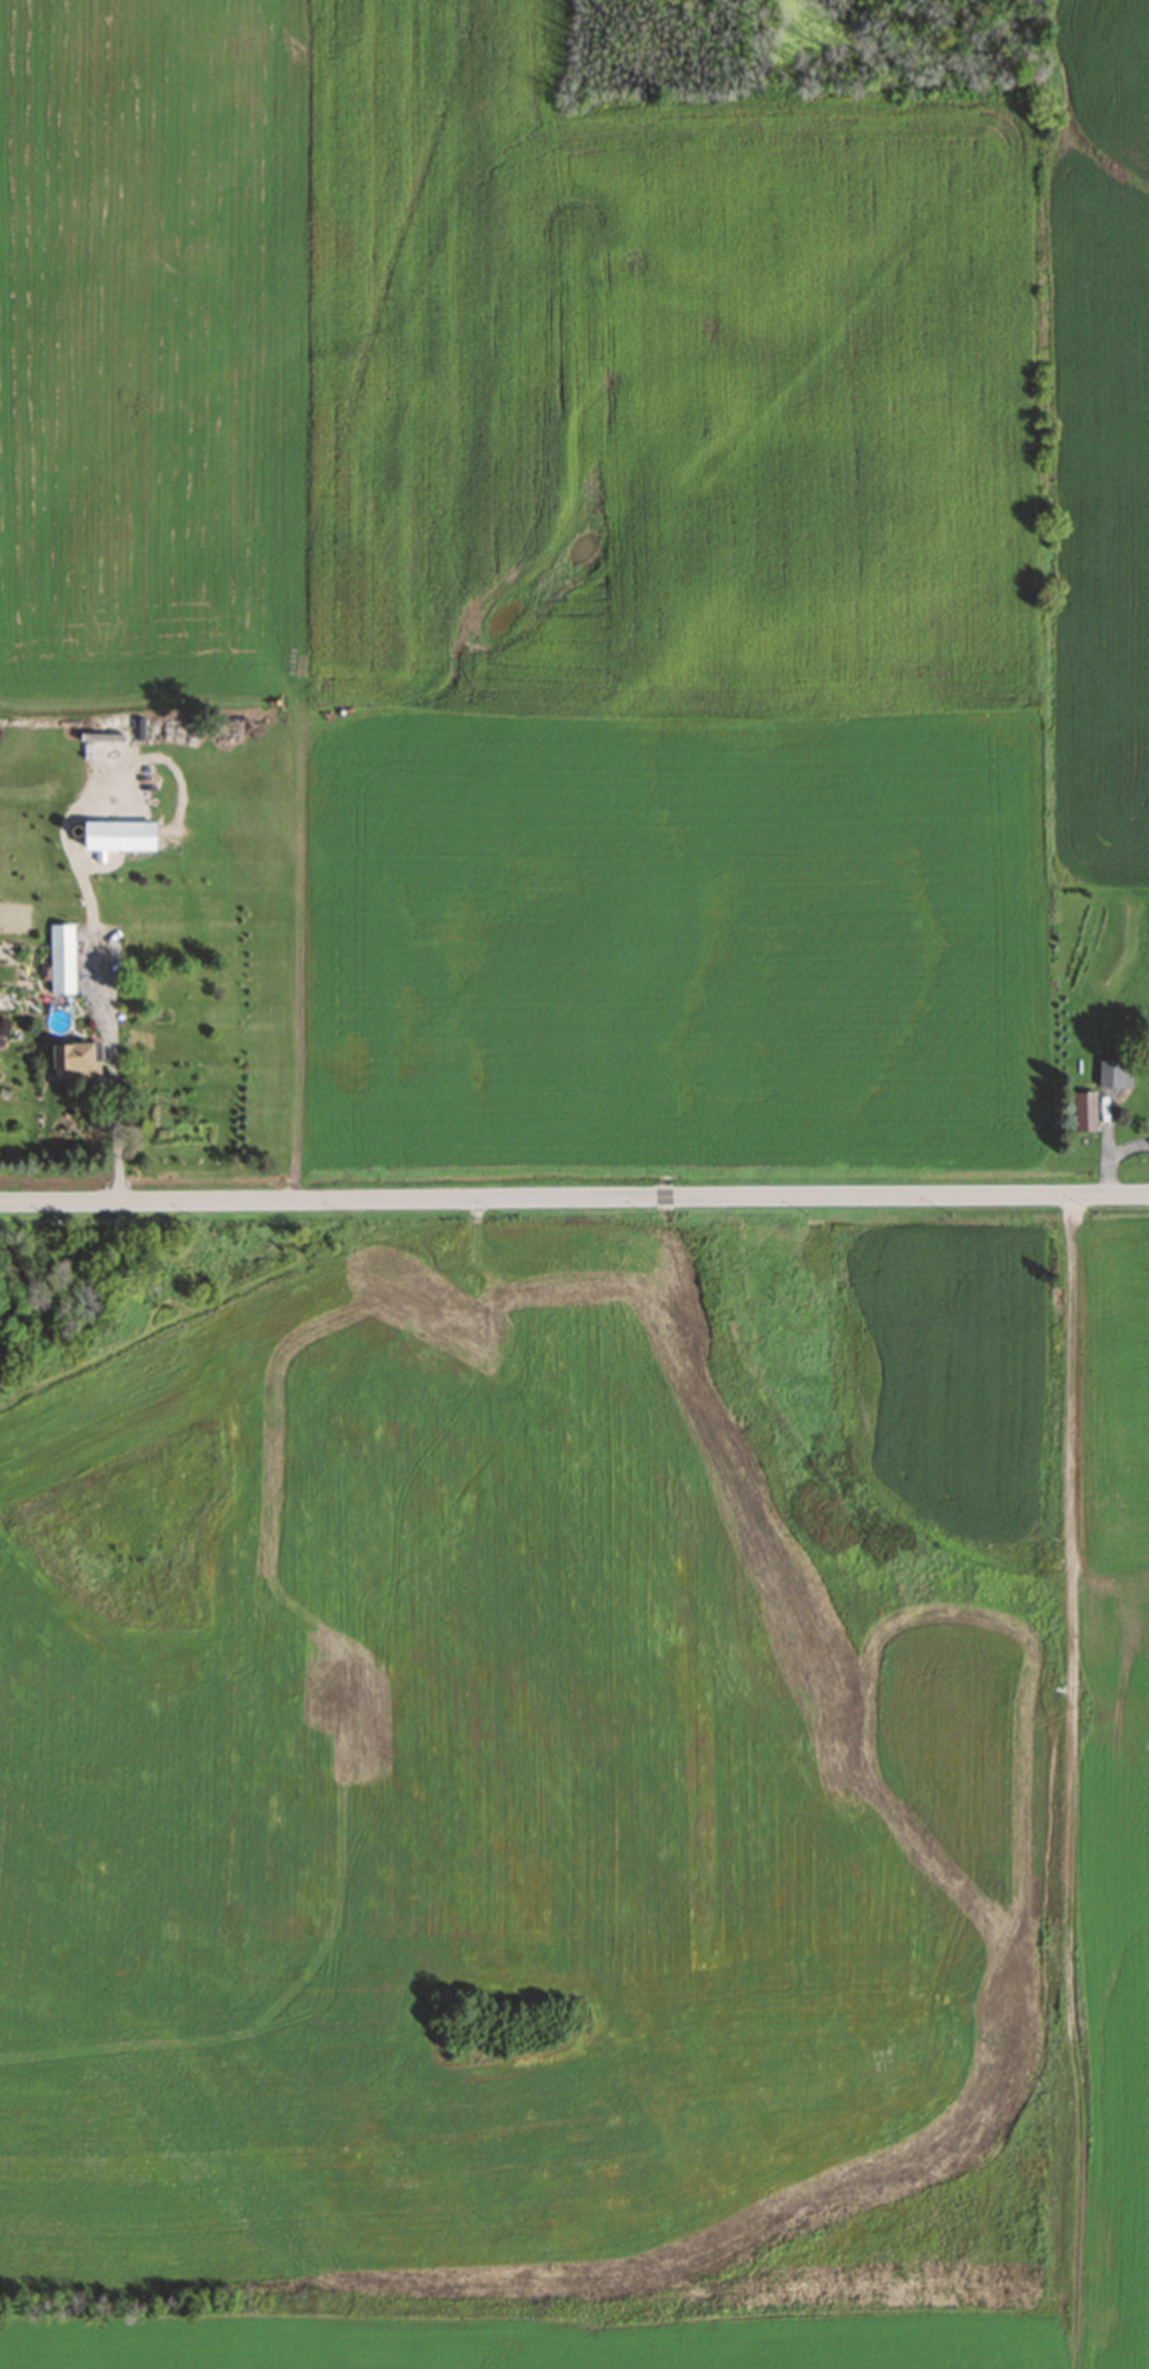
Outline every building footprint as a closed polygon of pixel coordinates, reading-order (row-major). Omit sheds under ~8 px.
[(151,850),(151,821),(80,821),(80,850),(151,850)] [(50,993),(72,993),(72,926),(50,926),(50,993)] [(49,1069),(91,1069),(91,1044),(49,1044),(49,1069)] [(1133,1087),(1133,1060),(1099,1060),(1099,1087),(1133,1087)]
